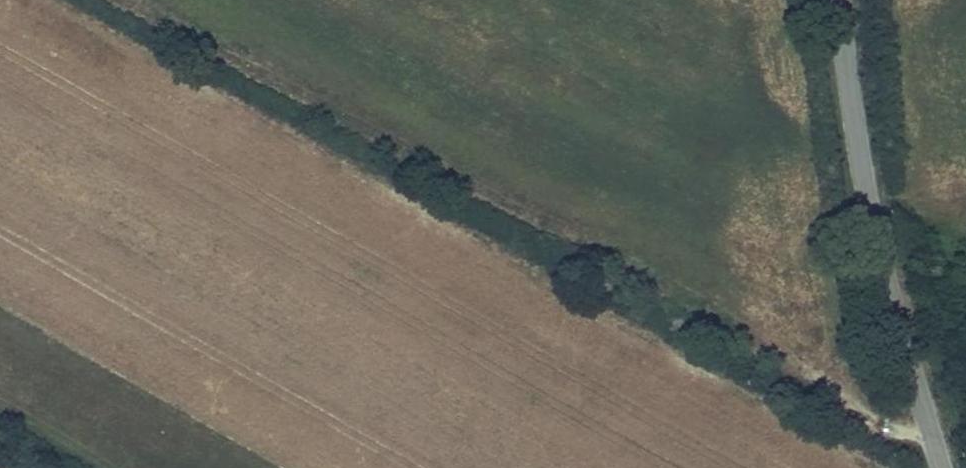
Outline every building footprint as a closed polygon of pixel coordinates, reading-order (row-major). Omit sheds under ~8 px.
[(679,320),(674,330),(682,335),(688,325),(679,320)]
